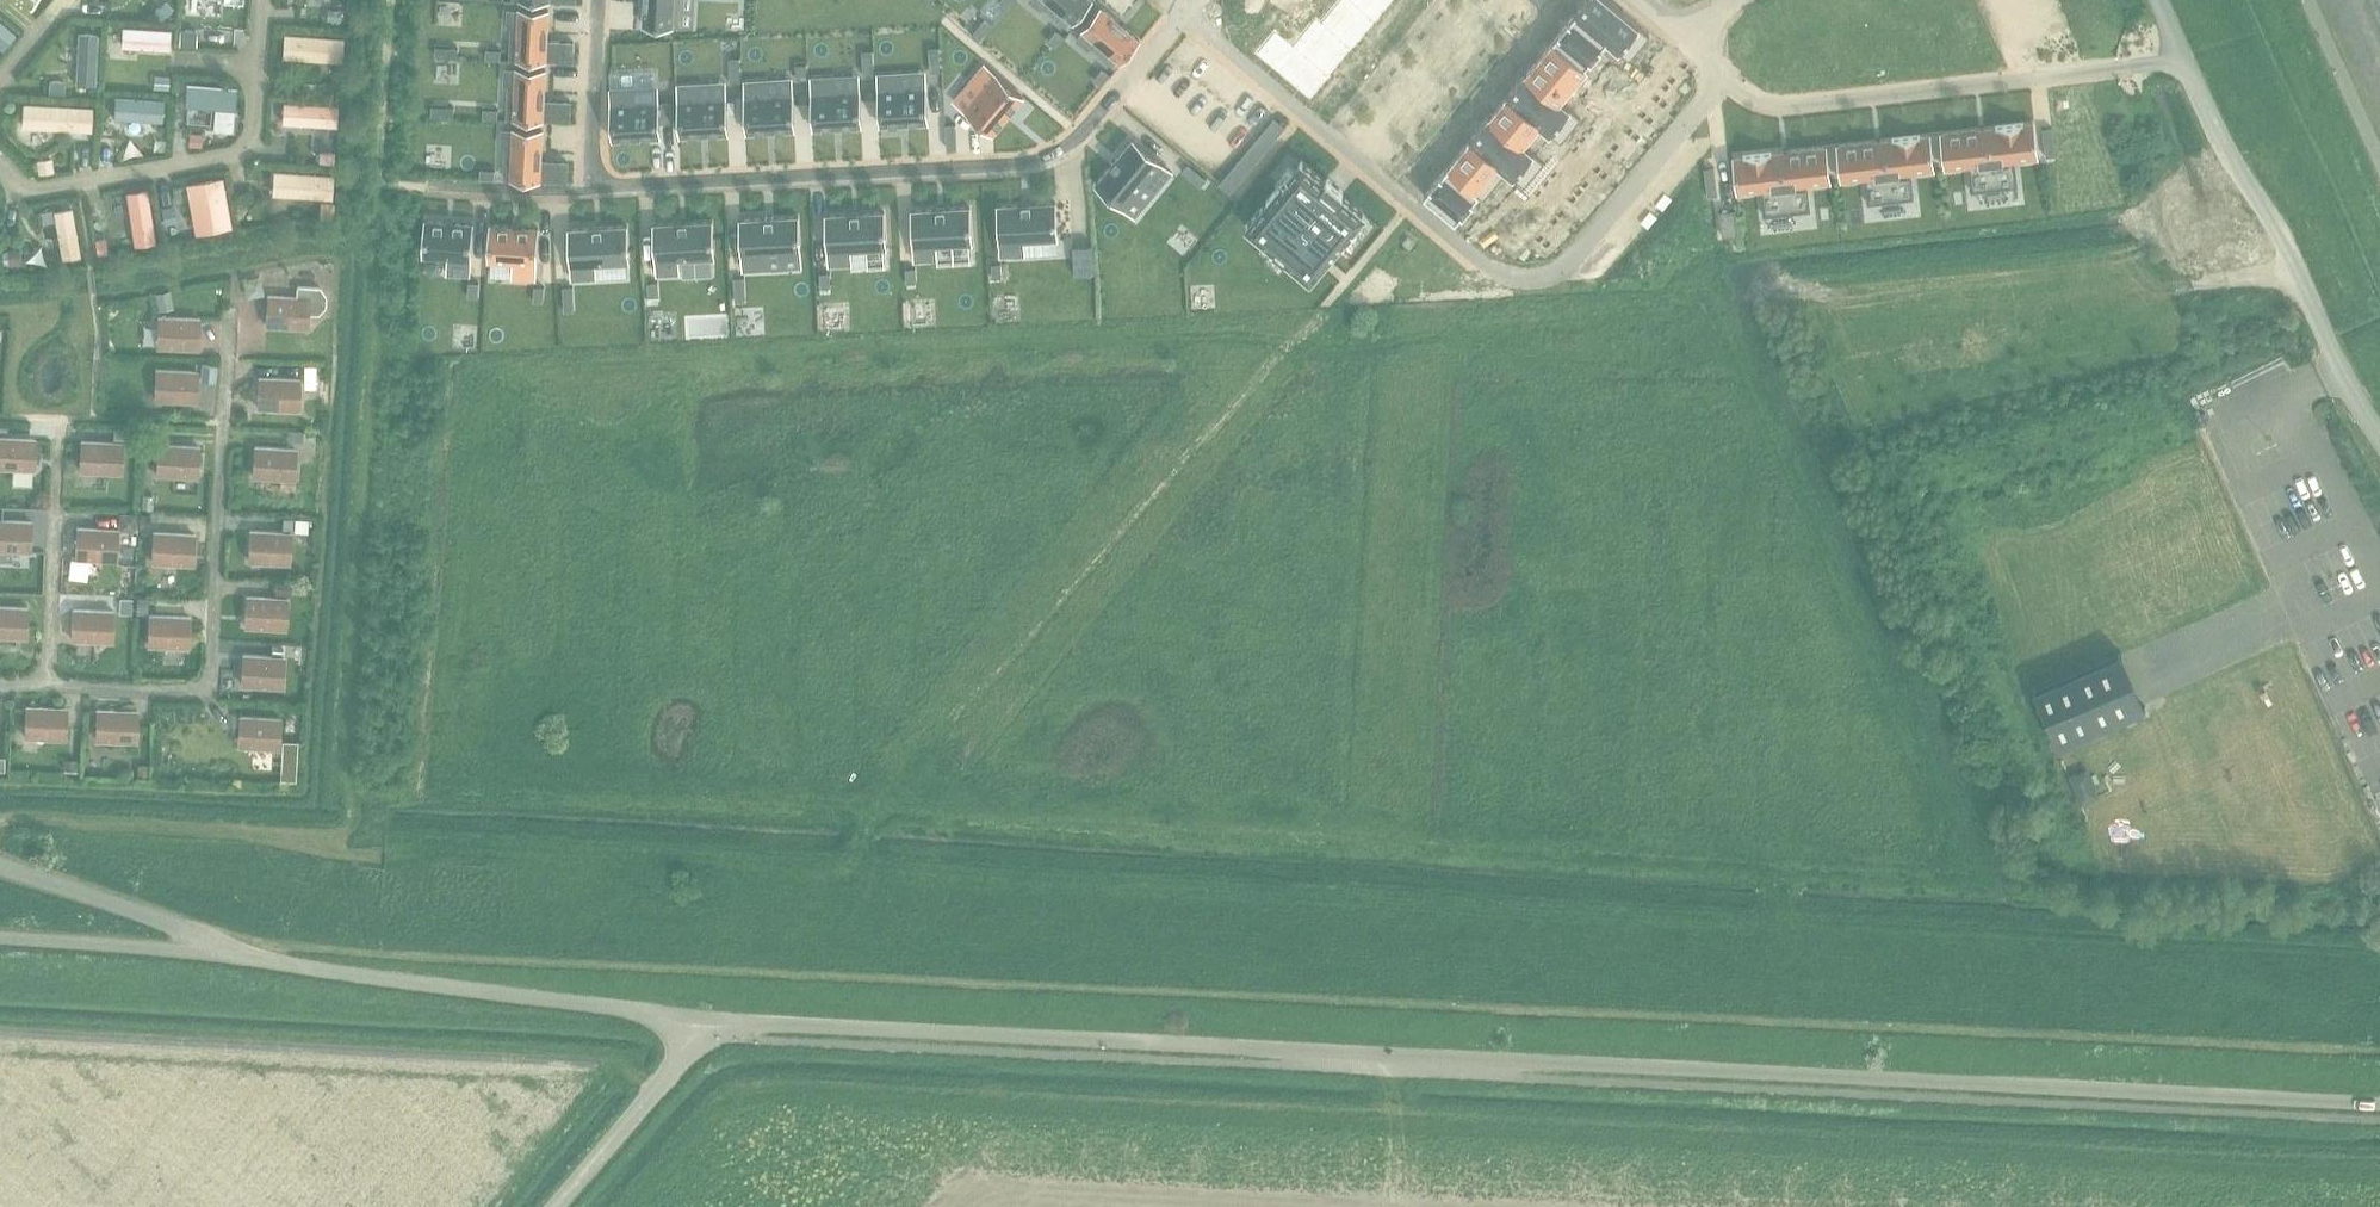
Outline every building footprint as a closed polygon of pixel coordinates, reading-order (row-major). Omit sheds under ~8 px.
[(643,24),(672,26),(679,26),(681,0),(645,0),(643,24)] [(1048,2),(1044,7),(1068,27),(1072,22),(1091,0),(1046,0),(1048,2)] [(1261,24),(1288,45),(1289,46),(1305,23),(1278,0),(1261,24)] [(1305,20),(1306,21),(1320,0),(1278,0),(1305,20)] [(1455,14),(1484,33),(1501,1),(1499,0),(1464,0),(1455,14)] [(166,2),(155,11),(162,18),(172,9),(166,2)] [(1101,8),(1082,30),(1096,42),(1091,47),(1115,67),(1120,62),(1139,39),(1101,8)] [(326,9),(326,20),(340,21),(341,10),(326,9)] [(548,11),(519,9),(518,27),(511,26),(510,58),(516,58),(546,60),(572,61),(573,42),(547,41),(548,11)] [(1456,15),(1440,43),(1471,65),(1487,41),(1456,15)] [(985,18),(970,35),(978,41),(992,24),(985,18)] [(1248,18),(1235,41),(1276,68),(1275,66),(1289,47),(1248,18)] [(180,28),(179,44),(195,45),(196,29),(180,28)] [(1050,36),(1047,41),(1054,47),(1064,36),(1056,29),(1050,36)] [(1440,43),(1424,70),(1453,90),(1453,91),(1471,68),(1440,43)] [(457,58),(457,48),(435,46),(434,57),(457,58)] [(938,47),(928,47),(930,71),(940,71),(938,47)] [(486,49),(485,59),(500,60),(501,50),(486,49)] [(871,50),(862,51),(863,75),(873,74),(871,50)] [(738,58),(728,58),(730,82),(739,82),(738,58)] [(805,64),(796,64),(796,79),(806,78),(805,64)] [(981,92),(965,111),(993,133),(1023,97),(996,75),(984,64),(969,82),(981,92)] [(1102,68),(1093,79),(1100,85),(1110,74),(1102,68)] [(544,101),(545,70),(516,69),(515,86),(508,86),(507,118),(514,118),(543,119),(569,121),(570,102),(544,101)] [(1426,72),(1411,95),(1412,95),(1437,114),(1453,94),(1426,72)] [(900,73),(878,74),(878,90),(880,125),(927,123),(925,88),(901,89),(900,73)] [(154,76),(154,87),(168,88),(168,77),(154,76)] [(834,76),(811,78),(812,93),(813,129),(860,126),(859,91),(834,92),(834,76)] [(767,80),(744,81),(745,97),(747,132),(794,130),(792,95),(768,96),(767,80)] [(49,81),(48,94),(64,94),(64,81),(49,81)] [(302,82),(301,92),(316,93),(317,83),(302,82)] [(700,84),(678,85),(679,100),(678,100),(680,136),(727,133),(725,98),(701,99),(700,84)] [(633,87),(610,88),(613,140),(660,137),(659,123),(672,122),(671,101),(658,102),(658,101),(633,102),(633,87)] [(1409,96),(1392,124),(1393,123),(1416,140),(1434,114),(1409,96)] [(453,117),(453,107),(431,106),(431,116),(453,117)] [(483,109),(483,119),(497,119),(497,109),(483,109)] [(1274,117),(1268,125),(1279,134),(1285,127),(1284,126),(1274,117)] [(2032,122),(1940,133),(1944,168),(1968,166),(1971,191),(2016,186),(2013,160),(2036,158),(2032,122)] [(955,123),(945,124),(946,148),(956,148),(955,123)] [(1268,125),(1261,132),(1273,141),(1279,134),(1268,125)] [(2051,127),(2042,128),(2043,142),(2053,141),(2051,127)] [(542,130),(513,129),(512,147),(505,146),(504,178),(566,181),(567,162),(541,161),(542,130)] [(1261,132),(1255,139),(1267,149),(1273,141),(1261,132)] [(210,133),(199,134),(201,145),(211,143),(210,133)] [(1867,203),(1913,198),(1910,172),(1933,170),(1928,134),(1837,145),(1841,180),(1864,178),(1867,203)] [(1132,139),(1095,184),(1123,207),(1145,181),(1156,190),(1172,172),(1132,139)] [(1255,139),(1249,147),(1260,156),(1267,149),(1255,139)] [(155,140),(155,150),(162,150),(163,140),(155,140)] [(2053,141),(2043,142),(2045,157),(2054,156),(2053,141)] [(1763,216),(1809,210),(1806,185),(1829,182),(1825,146),(1733,157),(1737,193),(1760,190),(1763,216)] [(1249,147),(1243,154),(1254,164),(1260,156),(1249,147)] [(319,152),(318,162),(333,163),(333,153),(319,152)] [(1243,154),(1237,162),(1248,171),(1254,164),(1243,154)] [(52,159),(39,161),(41,172),(53,171),(52,159)] [(1237,162),(1231,169),(1242,178),(1248,171),(1237,162)] [(1300,162),(1246,227),(1310,281),(1364,215),(1340,195),(1343,192),(1327,179),(1324,182),(1300,162)] [(1188,164),(1181,171),(1200,187),(1206,179),(1188,164)] [(1713,167),(1704,168),(1705,182),(1715,181),(1713,167)] [(495,170),(480,169),(479,179),(494,180),(495,170)] [(1231,169),(1224,176),(1236,186),(1242,178),(1231,169)] [(1218,183),(1218,184),(1230,193),(1236,186),(1224,176),(1218,183)] [(1715,181),(1705,182),(1707,196),(1717,195),(1715,181)] [(765,216),(801,216),(800,186),(765,187),(765,216)] [(69,246),(90,241),(78,191),(57,196),(69,246)] [(1057,238),(1055,202),(997,205),(1000,256),(1024,255),(1023,240),(1057,238)] [(321,203),(320,219),(333,219),(334,204),(321,203)] [(173,206),(161,208),(163,223),(176,221),(173,206)] [(912,210),(914,261),(936,260),(935,245),(971,243),(969,207),(912,210)] [(1722,237),(1738,235),(1735,209),(1719,211),(1722,237)] [(883,211),(826,215),(829,266),(850,264),(850,250),(885,248),(883,211)] [(798,216),(740,219),(743,270),(766,269),(765,254),(800,252),(798,216)] [(472,224),(425,221),(423,257),(447,258),(446,274),(469,275),(472,224)] [(711,221),(654,224),(657,275),(678,274),(677,259),(713,257),(711,221)] [(538,228),(491,225),(488,261),(491,261),(513,262),(512,278),(534,279),(538,228)] [(626,226),(569,229),(572,280),(595,278),(594,264),(628,262),(626,226)] [(103,239),(94,241),(97,256),(106,254),(103,239)] [(1091,244),(1072,245),(1074,274),(1093,273),(1091,244)] [(19,248),(7,249),(8,264),(20,263),(19,248)] [(1001,263),(991,264),(992,278),(1002,278),(1001,263)] [(915,268),(905,269),(906,283),(916,283),(915,268)] [(829,273),(819,273),(820,288),(830,287),(829,273)] [(246,298),(264,295),(261,277),(243,281),(246,298)] [(743,277),(733,278),(735,302),(745,301),(743,277)] [(478,283),(468,282),(467,297),(477,297),(478,283)] [(657,282),(647,282),(648,297),(658,296),(657,282)] [(306,328),(307,314),(318,315),(325,306),(326,296),(319,287),(296,286),(295,298),(268,296),(266,314),(278,314),(277,326),(306,328)] [(544,287),(534,286),(533,301),(543,302),(544,287)] [(572,286),(562,287),(564,311),(574,311),(572,286)] [(148,295),(152,313),(174,308),(170,290),(148,295)] [(198,319),(158,317),(157,335),(168,336),(168,347),(197,348),(198,319)] [(215,364),(197,363),(197,375),(214,376),(215,364)] [(315,365),(300,364),(299,375),(314,376),(315,365)] [(196,372),(156,370),(155,388),(166,388),(166,400),(195,401),(196,372)] [(269,396),(268,408),(298,409),(299,380),(259,378),(258,396),(269,396)] [(124,441),(136,442),(137,430),(124,429),(124,441)] [(300,442),(320,443),(320,432),(288,430),(287,440),(300,441),(300,442)] [(22,469),(22,457),(33,458),(34,440),(0,438),(0,468),(22,469)] [(91,460),(91,471),(120,473),(122,444),(81,442),(80,459),(91,460)] [(197,465),(198,447),(158,445),(156,474),(185,476),(186,464),(197,465)] [(255,447),(254,465),(265,466),(264,477),(293,479),(295,449),(255,447)] [(141,487),(153,488),(154,473),(153,473),(154,462),(144,462),(144,473),(142,473),(141,487)] [(142,494),(141,508),(152,509),(153,495),(142,494)] [(136,514),(120,513),(120,532),(136,533),(136,514)] [(138,530),(150,530),(151,514),(139,513),(138,530)] [(303,517),(281,516),(280,531),(302,532),(303,517)] [(31,522),(0,521),(0,550),(18,551),(19,539),(30,540),(31,522)] [(86,558),(116,560),(117,530),(77,528),(76,546),(87,547),(86,558)] [(259,561),(289,563),(290,533),(250,531),(249,549),(260,550),(259,561)] [(153,532),(151,562),(181,563),(182,552),(193,552),(194,535),(153,532)] [(289,581),(277,581),(276,595),(288,596),(289,581)] [(118,613),(130,614),(132,598),(120,597),(118,613)] [(256,627),(285,629),(287,599),(246,597),(245,615),(256,615),(256,627)] [(136,614),(147,615),(148,599),(137,598),(136,614)] [(15,637),(15,625),(26,626),(27,608),(0,607),(0,636),(15,637)] [(82,640),(112,641),(113,611),(73,610),(72,627),(83,628),(82,640)] [(148,645),(177,646),(177,635),(189,635),(189,617),(149,616),(148,645)] [(287,660),(299,660),(300,647),(288,647),(287,660)] [(2035,690),(2059,745),(2144,707),(2121,652),(2035,690)] [(283,658),(243,655),(242,673),(253,674),(252,685),(282,687),(283,658)] [(35,737),(65,738),(66,709),(26,707),(25,725),(36,725),(35,737)] [(106,740),(136,741),(137,712),(96,710),(96,728),(107,728),(106,740)] [(278,749),(280,719),(239,717),(238,734),(249,735),(249,747),(278,749)] [(282,761),(293,762),(294,749),(282,748),(282,761)] [(63,759),(62,770),(79,771),(80,760),(63,759)] [(137,764),(137,775),(148,775),(148,764),(137,764)]
